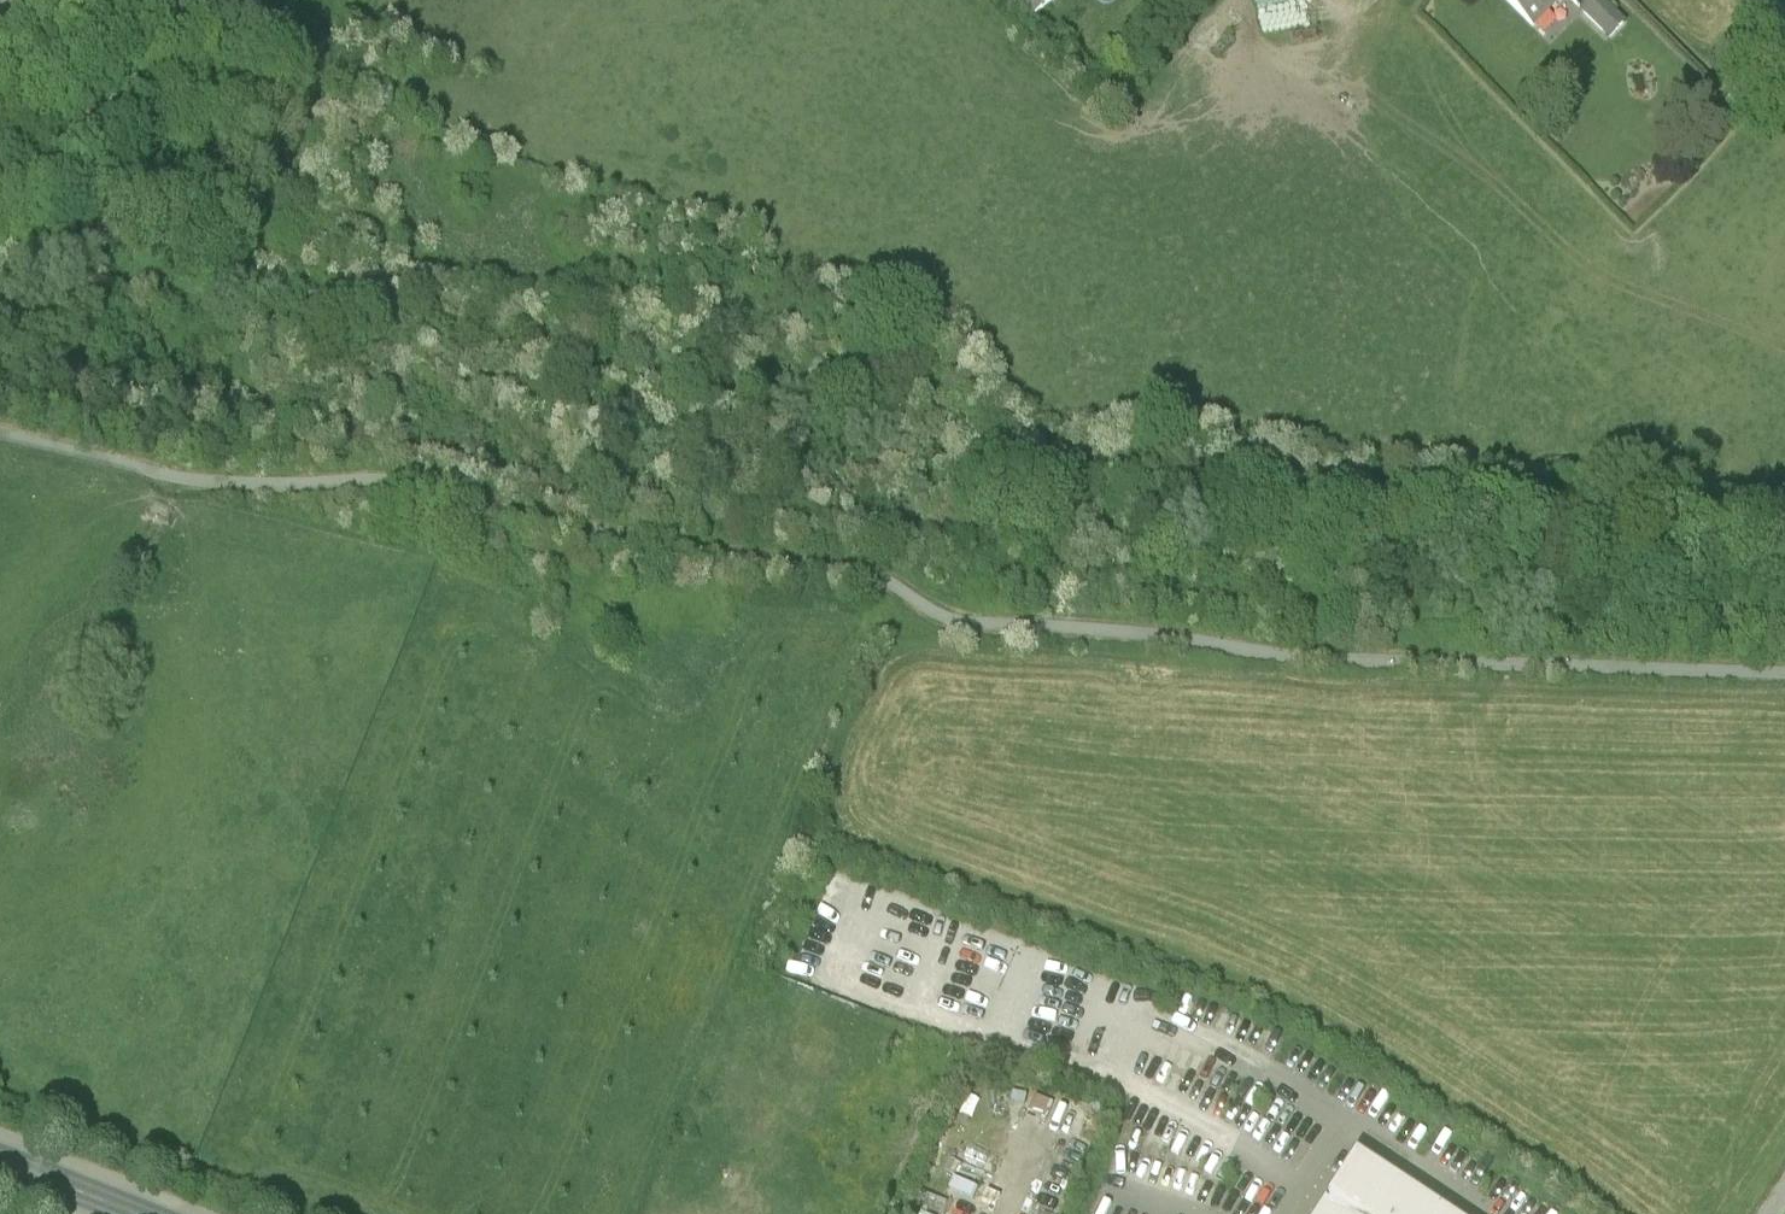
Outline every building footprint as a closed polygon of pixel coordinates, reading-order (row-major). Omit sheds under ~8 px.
[(1029,24),(1059,0),(1010,0),(1029,24)] [(1534,26),(1561,0),(1509,0),(1534,26)] [(1624,23),(1601,0),(1587,13),(1611,37),(1624,23)] [(1355,1156),(1318,1213),(1444,1213),(1355,1156)]
